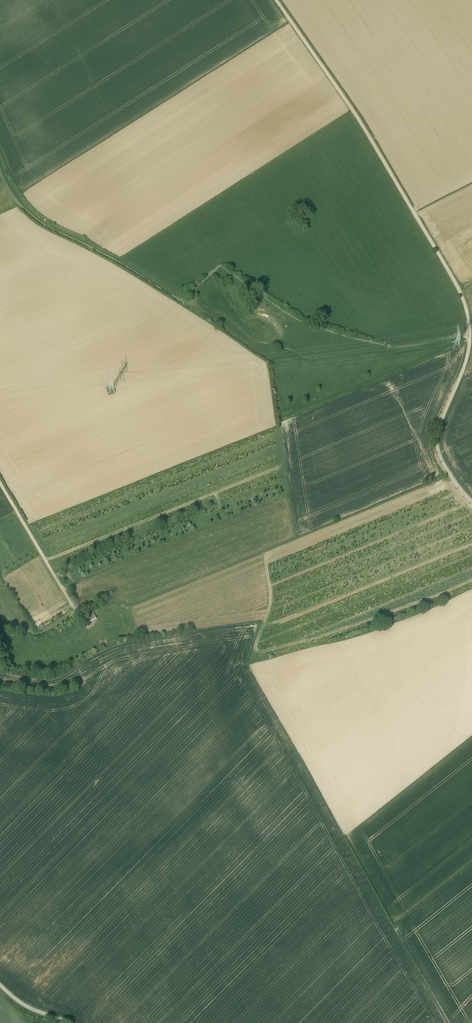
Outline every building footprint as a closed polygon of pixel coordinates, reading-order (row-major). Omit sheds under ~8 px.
[(88,617),(91,623),(97,619),(94,613),(88,617)]
